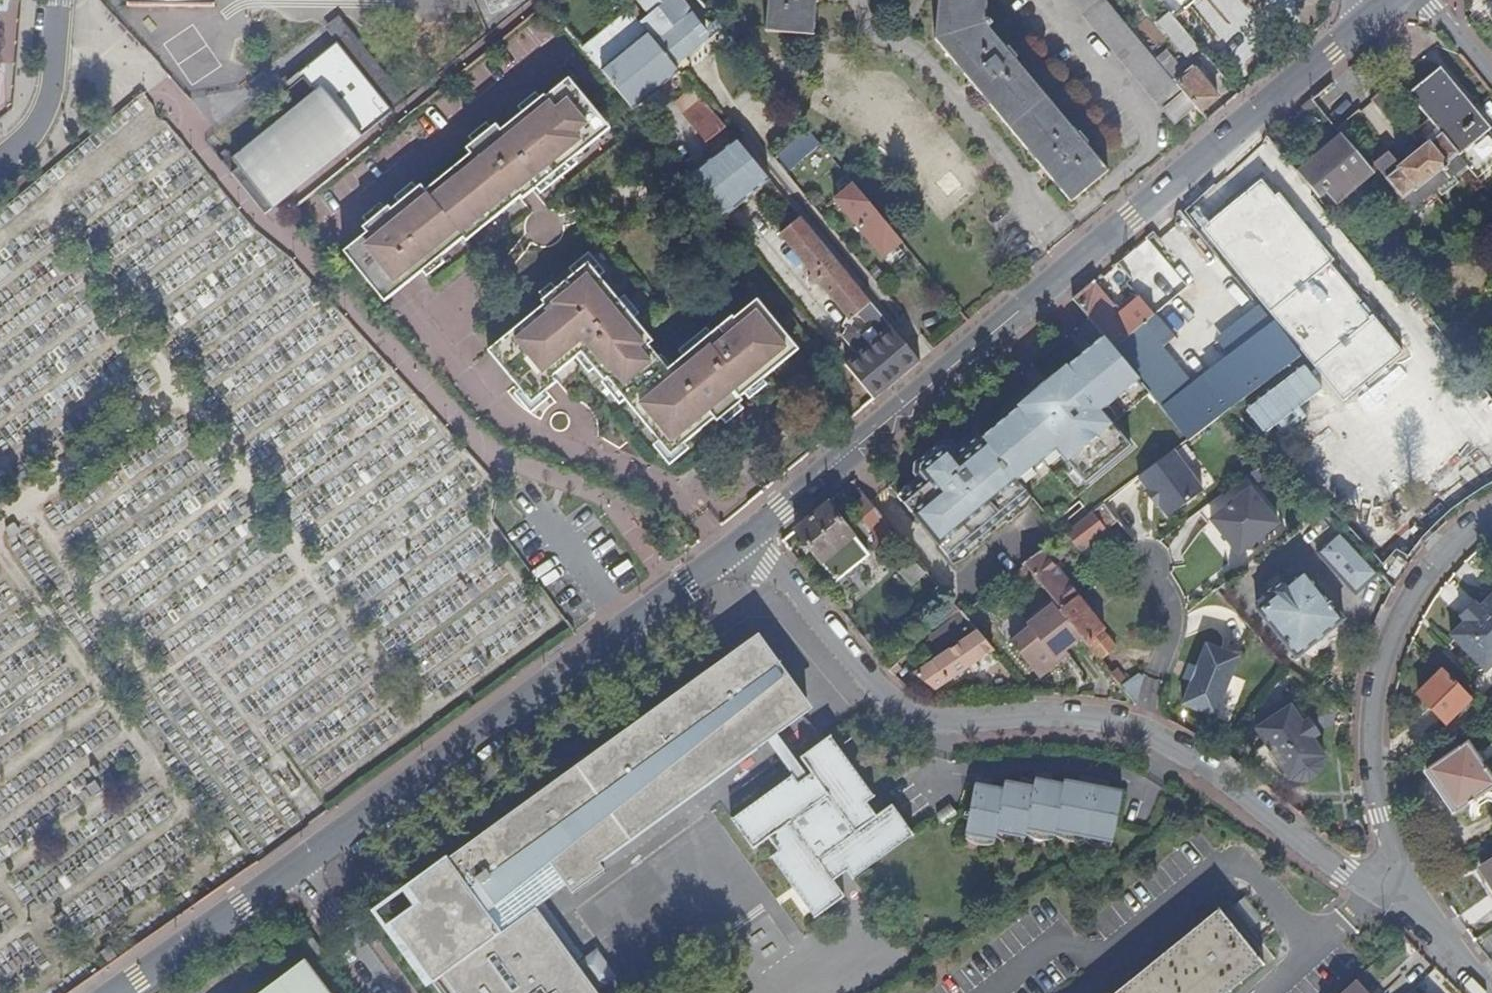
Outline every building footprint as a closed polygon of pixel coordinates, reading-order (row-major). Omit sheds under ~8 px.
[(339,43),(396,112),(409,102),(327,0),(303,0),(339,43)] [(638,21),(657,43),(677,67),(707,42),(703,37),(708,32),(681,0),(636,0),(647,14),(638,21)] [(767,34),(815,38),(818,0),(770,0),(767,34)] [(1110,171),(987,26),(989,0),(940,0),(937,41),(1073,203),(1110,171)] [(1158,59),(1113,5),(1109,0),(1072,0),(1162,106),(1183,89),(1158,59)] [(1172,13),(1177,19),(1199,0),(1161,0),(1172,13)] [(629,10),(583,48),(615,86),(636,111),(682,73),(677,67),(657,43),(638,21),(629,10)] [(1189,60),(1202,49),(1177,19),(1172,13),(1159,24),(1189,60)] [(396,112),(339,43),(300,75),(315,94),(234,160),(275,210),(396,112)] [(1197,106),(1202,112),(1220,98),(1193,67),(1186,74),(1166,52),(1158,59),(1183,89),(1186,92),(1197,106)] [(1411,98),(1430,121),(1459,156),(1468,167),(1478,179),(1491,167),(1491,133),(1441,72),(1411,98)] [(388,207),(386,210),(410,239),(432,265),(441,258),(464,239),(462,236),(517,192),(527,184),(533,192),(536,189),(573,159),(588,147),(584,142),(607,123),(569,78),(546,97),(545,96),(541,98),(523,113),(501,130),(496,126),(491,129),(474,144),(466,150),(471,155),(426,190),(421,186),(417,189),(399,204),(391,210),(388,207)] [(1177,123),(1197,106),(1186,92),(1165,110),(1177,123)] [(523,113),(541,98),(537,93),(518,108),(523,113)] [(704,166),(738,207),(771,180),(704,100),(686,116),(718,155),(704,166)] [(1459,156),(1430,121),(1416,133),(1427,147),(1401,168),(1394,160),(1380,171),(1404,203),(1409,199),(1413,205),(1404,212),(1409,217),(1451,181),(1444,172),(1449,167),(1447,166),(1459,156)] [(584,142),(588,147),(611,128),(607,123),(584,142)] [(469,138),(474,144),(491,129),(487,124),(469,138)] [(790,170),(820,144),(807,129),(777,155),(790,170)] [(1321,202),(1328,211),(1329,210),(1375,175),(1342,137),(1298,174),(1321,202)] [(837,163),(823,147),(805,162),(819,178),(837,163)] [(1468,167),(1459,156),(1447,166),(1449,167),(1444,172),(1451,181),(1468,167)] [(573,159),(536,189),(540,195),(577,164),(573,159)] [(691,177),(725,218),(738,207),(704,166),(691,177)] [(1403,351),(1265,174),(1199,225),(1276,324),(1283,333),(1302,358),(1337,402),(1403,351)] [(395,198),(399,204),(417,189),(413,184),(395,198)] [(517,192),(521,198),(523,200),(533,192),(527,184),(517,192)] [(885,258),(903,243),(899,238),(855,186),(837,201),(885,258)] [(873,324),(883,316),(845,270),(779,191),(761,207),(854,319),(862,312),(873,324)] [(462,236),(464,239),(467,242),(521,198),(517,192),(462,236)] [(1409,199),(1404,203),(1400,206),(1404,212),(1413,205),(1409,199)] [(386,210),(381,204),(363,219),(367,225),(386,210)] [(386,210),(367,225),(363,228),(367,234),(403,279),(415,269),(420,275),(423,272),(432,265),(410,239),(386,210)] [(403,279),(367,234),(344,252),(381,297),(403,279)] [(570,270),(575,276),(589,264),(600,278),(605,274),(589,255),(570,270)] [(432,265),(436,270),(445,263),(441,258),(432,265)] [(553,340),(573,363),(577,359),(582,355),(595,370),(605,382),(606,383),(608,380),(626,402),(629,406),(635,401),(652,423),(647,428),(660,443),(671,457),(686,445),(715,422),(718,424),(722,421),(740,406),(744,403),(741,400),(746,396),(764,381),(768,378),(764,372),(795,346),(757,301),(735,320),(733,318),(712,335),(683,359),(671,369),(665,373),(656,361),(659,358),(650,346),(654,343),(634,319),(620,302),(600,278),(589,264),(575,276),(557,290),(545,300),(542,302),(545,306),(533,316),(553,340)] [(427,277),(436,270),(432,265),(423,272),(427,277)] [(408,284),(420,275),(415,269),(403,279),(408,284)] [(1410,285),(1416,294),(1426,286),(1419,277),(1410,285)] [(385,303),(408,284),(403,279),(381,297),(385,303)] [(1095,283),(1075,299),(1108,338),(1116,348),(1144,326),(1157,315),(1142,297),(1119,316),(1114,309),(1115,308),(1095,283)] [(541,295),(545,300),(557,290),(552,286),(541,295)] [(624,298),(620,302),(634,319),(639,315),(624,298)] [(553,379),(573,363),(553,340),(533,316),(489,352),(491,354),(495,350),(522,382),(516,386),(520,391),(532,405),(548,392),(542,386),(553,378),(553,379)] [(1144,326),(1116,348),(1154,393),(1192,440),(1232,410),(1233,411),(1302,358),(1283,333),(1276,324),(1214,371),(1226,386),(1207,400),(1144,326)] [(859,355),(889,390),(899,381),(922,362),(893,327),(859,355)] [(683,359),(712,335),(707,330),(679,352),(683,359)] [(1116,348),(1108,338),(1071,368),(1069,366),(1057,377),(1058,379),(1034,399),(1032,397),(1020,407),(1021,409),(985,439),(1020,482),(1058,449),(1088,485),(1134,447),(1116,425),(1154,393),(1116,348)] [(799,352),(795,346),(764,372),(768,378),(799,352)] [(495,350),(491,354),(516,386),(522,382),(495,350)] [(582,355),(577,359),(590,375),(595,370),(582,355)] [(848,364),(877,399),(889,390),(859,355),(848,364)] [(665,373),(671,369),(662,356),(659,358),(656,361),(665,373)] [(558,384),(553,379),(553,378),(542,386),(548,392),(558,384)] [(606,383),(605,382),(602,384),(621,406),(626,402),(608,380),(606,383)] [(768,387),(764,381),(746,396),(750,401),(768,387)] [(552,397),(548,392),(532,405),(520,391),(515,396),(532,415),(552,397)] [(629,406),(647,428),(652,423),(635,401),(629,406)] [(745,411),(740,406),(722,421),(727,426),(745,411)] [(970,437),(957,447),(962,453),(969,446),(970,447),(982,437),(979,433),(970,437)] [(969,446),(962,453),(1012,513),(1032,496),(1020,482),(985,439),(982,437),(970,447),(969,446)] [(957,447),(950,439),(917,464),(916,473),(920,478),(924,483),(929,479),(927,477),(954,454),(957,457),(962,453),(957,447)] [(690,451),(686,445),(671,457),(660,443),(654,447),(670,467),(690,451)] [(915,491),(903,502),(953,561),(1012,513),(962,453),(957,457),(954,454),(927,477),(929,479),(924,483),(915,491)] [(1206,491),(1176,453),(1141,479),(1150,491),(1161,506),(1170,518),(1206,491)] [(924,483),(920,478),(906,489),(900,498),(903,502),(915,491),(924,483)] [(1281,527),(1244,481),(1204,511),(1242,558),(1281,527)] [(1161,506),(1150,491),(1148,493),(1159,507),(1161,506)] [(1035,500),(1032,496),(1012,513),(1017,519),(1029,509),(1035,500)] [(886,521),(867,497),(856,506),(876,529),(886,521)] [(829,504),(797,530),(823,563),(855,536),(829,504)] [(1085,551),(1120,524),(1106,505),(1067,535),(1072,540),(1066,545),(1067,546),(1051,560),(1044,552),(1025,567),(1055,605),(1083,640),(1101,664),(1119,648),(1106,632),(1108,631),(1085,602),(1057,568),(1079,549),(1082,553),(1085,551)] [(1017,519),(1012,513),(953,561),(956,565),(966,561),(984,546),(983,544),(1008,523),(1010,525),(1017,519)] [(1358,599),(1382,576),(1344,534),(1319,556),(1358,599)] [(855,536),(823,563),(830,570),(861,544),(855,536)] [(897,571),(908,585),(925,573),(914,558),(897,571)] [(1258,611),(1298,660),(1345,622),(1305,572),(1289,585),(1286,581),(1270,593),(1274,598),(1258,611)] [(1451,639),(1486,675),(1491,669),(1491,598),(1451,639)] [(1083,640),(1055,605),(1028,626),(1030,629),(1012,643),(1037,675),(1043,676),(1060,664),(1057,660),(1066,653),(1083,640)] [(962,612),(929,638),(938,649),(952,640),(957,647),(916,675),(935,690),(994,650),(962,612)] [(569,957),(573,954),(550,920),(545,923),(537,912),(568,890),(574,898),(607,875),(601,867),(770,746),(780,739),(811,717),(780,674),(785,670),(762,638),(470,849),(409,892),(416,901),(393,929),(439,992),(595,992),(569,957)] [(1243,662),(1209,647),(1184,706),(1218,720),(1243,662)] [(1057,660),(1060,664),(1069,656),(1066,653),(1057,660)] [(1118,669),(1111,675),(1121,688),(1129,682),(1118,669)] [(1446,724),(1471,701),(1443,672),(1419,695),(1446,724)] [(1121,688),(1136,706),(1137,707),(1138,701),(1140,693),(1144,679),(1139,673),(1129,682),(1121,688)] [(1314,745),(1318,743),(1309,727),(1305,730),(1293,712),(1258,735),(1289,787),(1300,790),(1310,788),(1318,781),(1324,774),(1325,763),(1314,745)] [(1309,727),(1318,743),(1320,741),(1311,726),(1309,727)] [(780,739),(770,746),(795,780),(801,788),(810,782),(780,739)] [(801,788),(795,780),(734,823),(756,853),(771,842),(782,856),(774,862),(817,922),(846,901),(835,885),(849,875),(855,883),(872,871),(916,840),(912,834),(894,810),(879,821),(869,808),(876,802),(832,741),(802,762),(814,779),(810,782),(801,788)] [(1491,791),(1491,780),(1469,745),(1428,773),(1457,815),(1491,791)] [(976,787),(970,821),(967,841),(990,845),(998,846),(999,838),(1028,842),(1030,835),(1058,840),(1058,837),(1115,847),(1118,825),(1123,793),(1066,784),(1065,787),(1036,782),(1035,789),(1006,785),(1005,792),(976,787)] [(944,825),(958,815),(951,806),(938,817),(944,825)] [(1481,870),(1491,889),(1491,863),(1481,870)] [(1244,896),(1232,906),(1249,927),(1261,918),(1244,896)] [(1262,968),(1217,913),(1191,934),(1136,977),(1117,992),(1231,992),(1262,968)] [(307,966),(271,992),(327,992),(307,966)] [(1355,984),(1345,992),(1364,992),(1355,984)]
